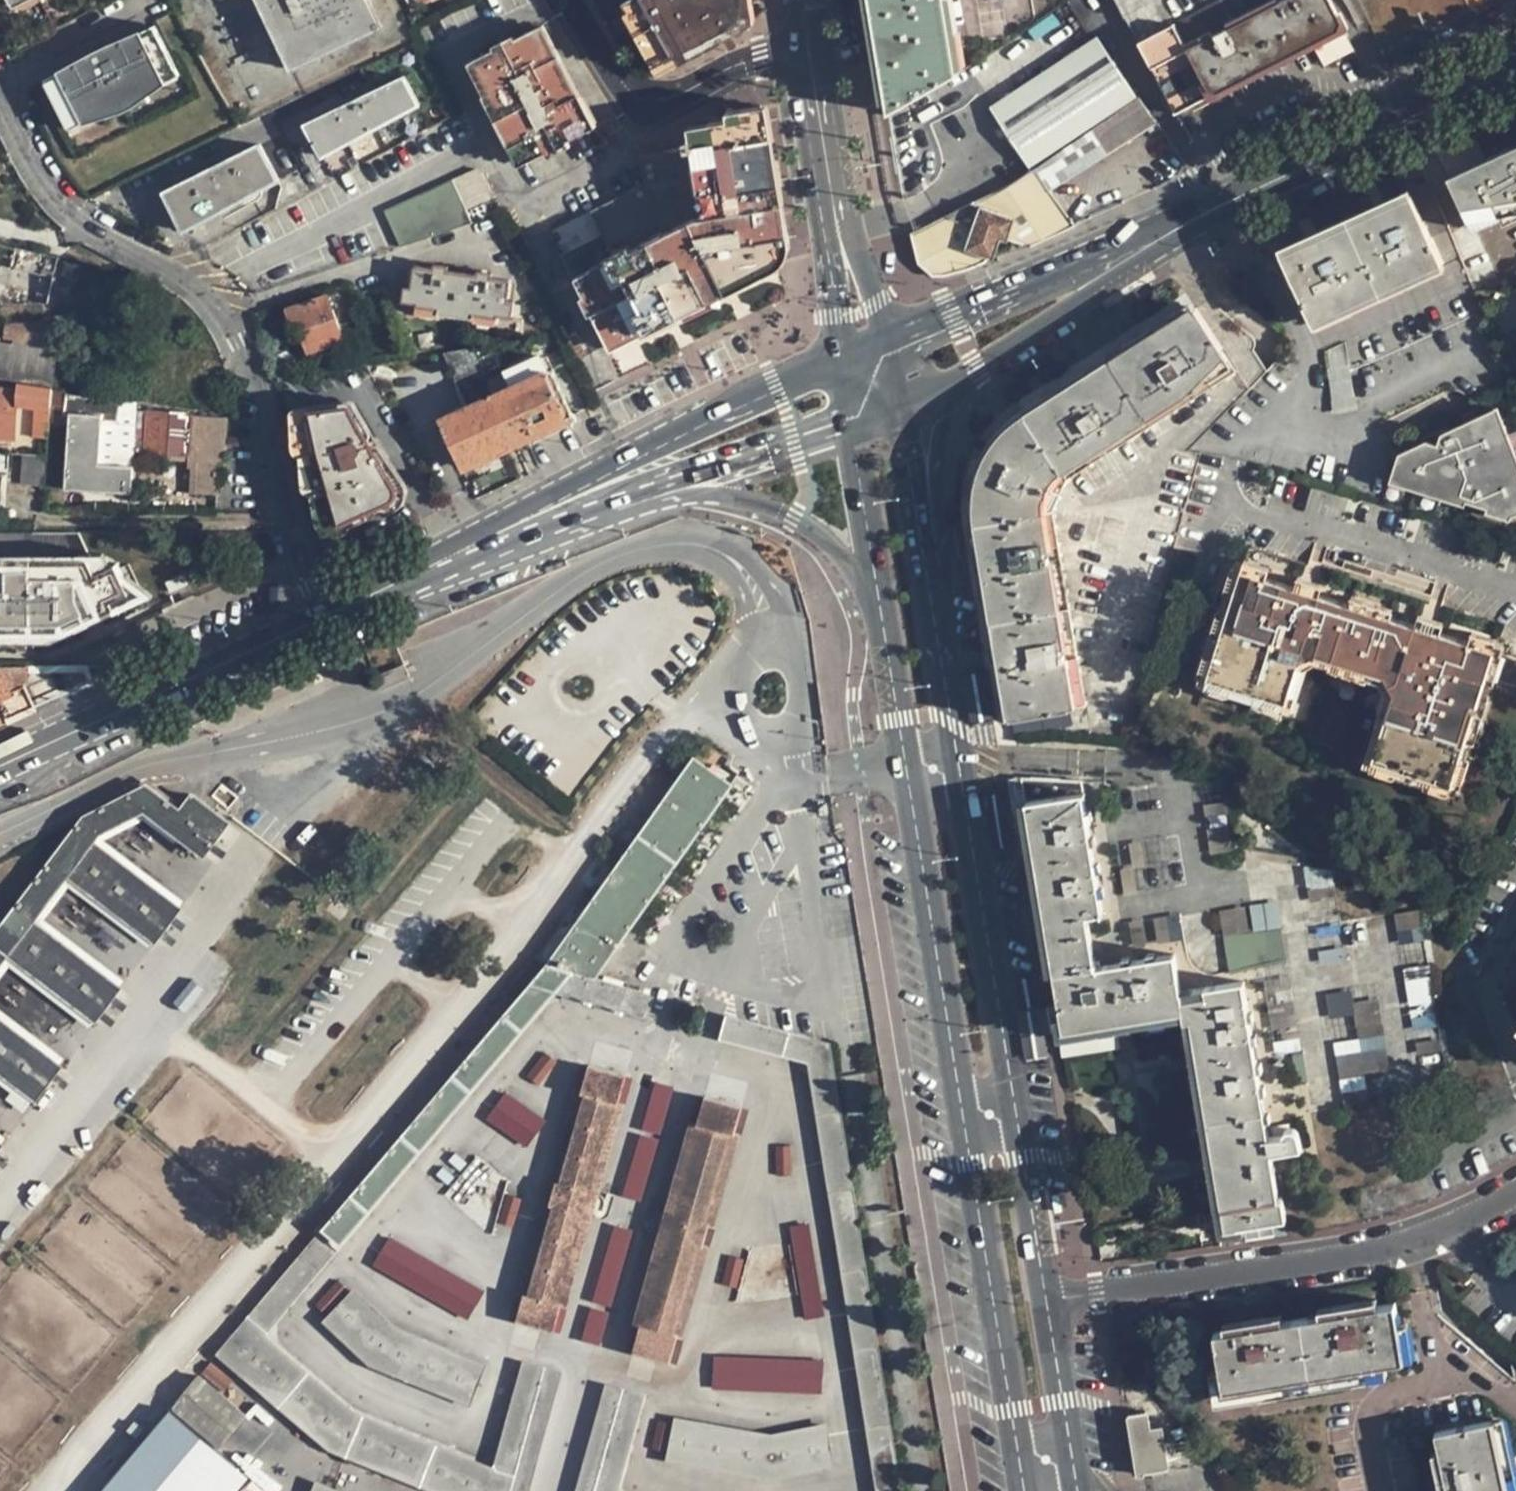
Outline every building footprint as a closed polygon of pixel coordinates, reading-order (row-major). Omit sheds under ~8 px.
[(292,0),(259,0),(265,12),(292,0)] [(265,12),(284,54),(375,12),(369,0),(292,0),(265,12)] [(746,0),(622,0),(662,72),(750,24),(746,0)] [(889,113),(951,77),(939,0),(870,0),(889,113)] [(1149,0),(1116,0),(1125,17),(1149,0)] [(1222,0),(1149,0),(1125,17),(1139,44),(1222,0)] [(1329,0),(1222,0),(1139,44),(1175,114),(1338,31),(1340,22),(1329,0)] [(382,27),(375,12),(284,54),(292,70),(382,27)] [(589,129),(538,29),(472,62),(522,163),(589,129)] [(1015,145),(1029,167),(1134,96),(1095,39),(991,108),(1015,145)] [(103,50),(58,73),(67,93),(56,98),(63,111),(73,106),(75,110),(116,90),(121,88),(103,50)] [(416,104),(403,79),(307,126),(322,154),(416,104)] [(73,106),(63,111),(63,112),(72,117),(85,117),(121,99),(116,90),(75,110),(73,106)] [(1157,124),(1140,97),(1093,129),(1035,168),(1050,190),(1142,133),(1157,124)] [(746,268),(783,250),(782,241),(762,106),(727,112),(728,120),(710,124),(711,130),(690,134),(692,149),(640,158),(646,185),(591,212),(602,234),(563,254),(608,346),(750,275),(746,268)] [(966,173),(982,199),(1008,186),(1031,170),(1029,167),(1015,145),(966,173)] [(1449,177),(1463,207),(1515,198),(1515,146),(1449,177)] [(275,180),(259,147),(167,193),(185,228),(275,180)] [(1030,247),(1076,226),(1050,190),(1035,168),(1031,170),(1008,186),(982,199),(908,234),(914,268),(930,279),(987,267),(991,256),(994,255),(1000,238),(1030,247)] [(385,212),(400,246),(472,223),(466,209),(489,197),(478,171),(385,212)] [(1441,262),(1411,196),(1281,255),(1311,321),(1441,262)] [(0,244),(0,304),(45,303),(57,258),(0,244)] [(778,261),(783,250),(746,268),(750,275),(778,261)] [(404,286),(402,302),(416,304),(415,312),(437,315),(437,313),(473,318),(473,320),(497,323),(497,315),(513,318),(515,302),(509,301),(511,280),(492,277),(493,272),(478,270),(477,275),(449,270),(449,266),(432,263),(432,268),(413,266),(410,286),(404,286)] [(343,340),(327,295),(287,308),(293,326),(299,324),(309,352),(343,340)] [(1001,666),(1011,719),(1084,705),(1052,512),(1068,480),(1235,373),(1195,310),(1023,419),(1010,429),(998,442),(985,464),(981,474),(978,486),(976,507),(979,531),(983,557),(1001,666)] [(18,382),(52,386),(56,352),(0,343),(0,379),(18,382)] [(475,355),(472,348),(443,353),(450,368),(475,355)] [(494,396),(475,355),(450,368),(468,407),(494,396)] [(510,388),(494,396),(515,442),(567,418),(540,359),(505,375),(510,388)] [(1349,372),(1329,381),(1332,403),(1330,403),(1332,416),(1357,410),(1355,397),(1353,398),(1349,372)] [(52,387),(52,386),(18,382),(18,389),(0,387),(0,437),(15,438),(16,404),(36,408),(49,409),(52,390),(52,387)] [(65,391),(52,390),(49,409),(49,413),(69,414),(68,425),(65,488),(130,492),(132,465),(99,463),(101,421),(133,425),(132,450),(182,454),(191,454),(193,415),(134,409),(134,404),(65,394),(65,391)] [(461,466),(515,442),(494,396),(468,407),(440,420),(461,466)] [(295,412),(310,469),(316,492),(324,521),(330,525),(333,526),(392,500),(394,497),(396,493),(396,487),(350,406),(295,412)] [(49,423),(49,413),(49,409),(36,408),(34,433),(47,435),(49,423)] [(1497,408),(1440,434),(1437,445),(1426,442),(1397,454),(1391,477),(1511,515),(1515,514),(1515,457),(1497,408)] [(60,424),(68,425),(69,414),(49,413),(49,423),(60,424)] [(225,418),(193,415),(191,454),(182,454),(182,460),(222,463),(225,418)] [(132,465),(132,450),(133,425),(101,421),(99,463),(132,465)] [(49,423),(47,435),(46,455),(45,482),(57,483),(60,424),(49,423)] [(44,486),(45,482),(46,455),(23,454),(22,484),(44,486)] [(972,558),(983,557),(979,531),(968,532),(972,558)] [(0,557),(0,630),(65,630),(116,607),(113,599),(130,591),(117,563),(111,565),(97,572),(91,558),(0,557)] [(91,558),(97,572),(111,565),(108,558),(91,558)] [(1244,560),(1241,570),(1265,577),(1268,567),(1244,560)] [(1200,674),(1207,676),(1241,570),(1232,567),(1224,592),(1228,593),(1223,611),(1219,610),(1212,634),(1215,634),(1211,650),(1207,649),(1200,674)] [(1394,692),(1373,757),(1451,781),(1493,648),(1470,641),(1440,632),(1416,624),(1390,616),(1349,603),(1320,594),(1297,587),(1265,577),(1241,570),(1207,676),(1286,701),(1296,668),(1320,655),(1383,674),(1394,692)] [(1300,577),(1297,587),(1320,594),(1323,585),(1300,577)] [(1353,594),(1349,603),(1390,616),(1394,607),(1353,594)] [(1419,615),(1416,624),(1440,632),(1443,623),(1419,615)] [(1473,632),(1470,641),(1493,648),(1496,639),(1473,632)] [(1504,652),(1493,648),(1451,781),(1462,785),(1471,757),(1468,756),(1472,741),(1476,742),(1490,697),(1486,695),(1492,680),(1494,681),(1504,652)] [(0,667),(0,695),(25,684),(23,666),(0,667)] [(1000,720),(1011,719),(1001,666),(990,668),(1000,720)] [(1284,711),(1286,701),(1207,676),(1205,687),(1284,711)] [(644,1013),(649,994),(594,977),(630,926),(731,783),(694,757),(576,924),(516,1002),(456,1079),(223,1352),(336,1450),(441,1490),(531,1490),(562,1375),(529,1364),(498,1473),(355,1416),(262,1338),(559,987),(644,1013)] [(1447,791),(1451,781),(1373,757),(1369,767),(1447,791)] [(1240,849),(1228,776),(1203,779),(1215,854),(1240,849)] [(1022,857),(1034,855),(1020,779),(1010,781),(1022,857)] [(1243,983),(1205,988),(1206,996),(1183,1000),(1181,991),(1175,956),(1096,968),(1088,916),(1103,913),(1084,794),(1081,794),(1079,782),(1020,779),(1034,855),(1064,1031),(1182,1013),(1184,1022),(1191,1022),(1225,1228),(1285,1219),(1282,1199),(1279,1199),(1271,1153),(1300,1148),(1299,1135),(1296,1132),(1290,1128),(1290,1124),(1272,1127),(1273,1136),(1269,1137),(1243,983)] [(745,793),(731,783),(630,926),(643,936),(745,793)] [(9,954),(99,1022),(122,989),(33,921),(70,874),(159,941),(182,912),(94,846),(99,837),(148,810),(205,854),(228,823),(191,795),(180,810),(146,785),(85,816),(0,928),(0,965),(9,954)] [(1162,812),(1158,786),(1118,792),(1122,818),(1162,812)] [(1136,893),(1129,844),(1116,846),(1123,895),(1136,893)] [(1281,928),(1276,903),(1252,906),(1255,931),(1281,928)] [(1248,933),(1245,907),(1219,911),(1223,936),(1248,933)] [(1434,1000),(1420,910),(1395,914),(1409,1004),(1434,1000)] [(1153,918),(1156,942),(1182,939),(1178,914),(1153,918)] [(505,993),(516,1002),(576,924),(566,917),(538,956),(537,955),(505,993)] [(133,970),(148,949),(130,936),(115,957),(133,970)] [(1293,1003),(1288,978),(1263,981),(1267,1006),(1293,1003)] [(1327,992),(1336,1057),(1361,1053),(1357,1027),(1381,1024),(1375,984),(1327,992)] [(1205,988),(1181,991),(1183,1000),(1206,996),(1205,988)] [(1294,1016),(1269,1019),(1275,1055),(1301,1051),(1294,1016)] [(746,1043),(811,1060),(880,1490),(901,1490),(828,1044),(727,1017),(721,1036),(746,1043)] [(39,1099),(62,1068),(0,1021),(0,1069),(39,1099)] [(1444,1061),(1438,1024),(1413,1028),(1419,1065),(1444,1061)] [(1369,1102),(1361,1053),(1336,1057),(1343,1106),(1369,1102)] [(631,1079),(591,1069),(519,1323),(556,1333),(631,1079)] [(504,1092),(484,1119),(525,1148),(545,1121),(504,1092)] [(706,1100),(636,1354),(672,1363),(743,1110),(706,1100)] [(819,1317),(812,1224),(792,1225),(800,1319),(819,1317)] [(371,1268),(468,1320),(484,1290),(387,1238),(371,1268)] [(395,1330),(357,1292),(331,1320),(373,1364),(472,1404),(487,1369),(395,1330)] [(1403,1359),(1394,1303),(1214,1333),(1223,1389),(1403,1359)] [(821,1395),(823,1360),(713,1354),(711,1389),(821,1395)] [(173,1406),(220,1445),(246,1414),(199,1375),(173,1406)] [(643,1397),(610,1388),(583,1490),(617,1490),(643,1397)] [(1128,1414),(1137,1474),(1167,1469),(1166,1460),(1176,1457),(1173,1441),(1163,1442),(1160,1427),(1147,1429),(1145,1412),(1128,1414)] [(677,1420),(669,1461),(771,1477),(834,1465),(828,1428),(772,1439),(677,1420)] [(1491,1421),(1434,1432),(1447,1490),(1507,1490),(1491,1421)]
